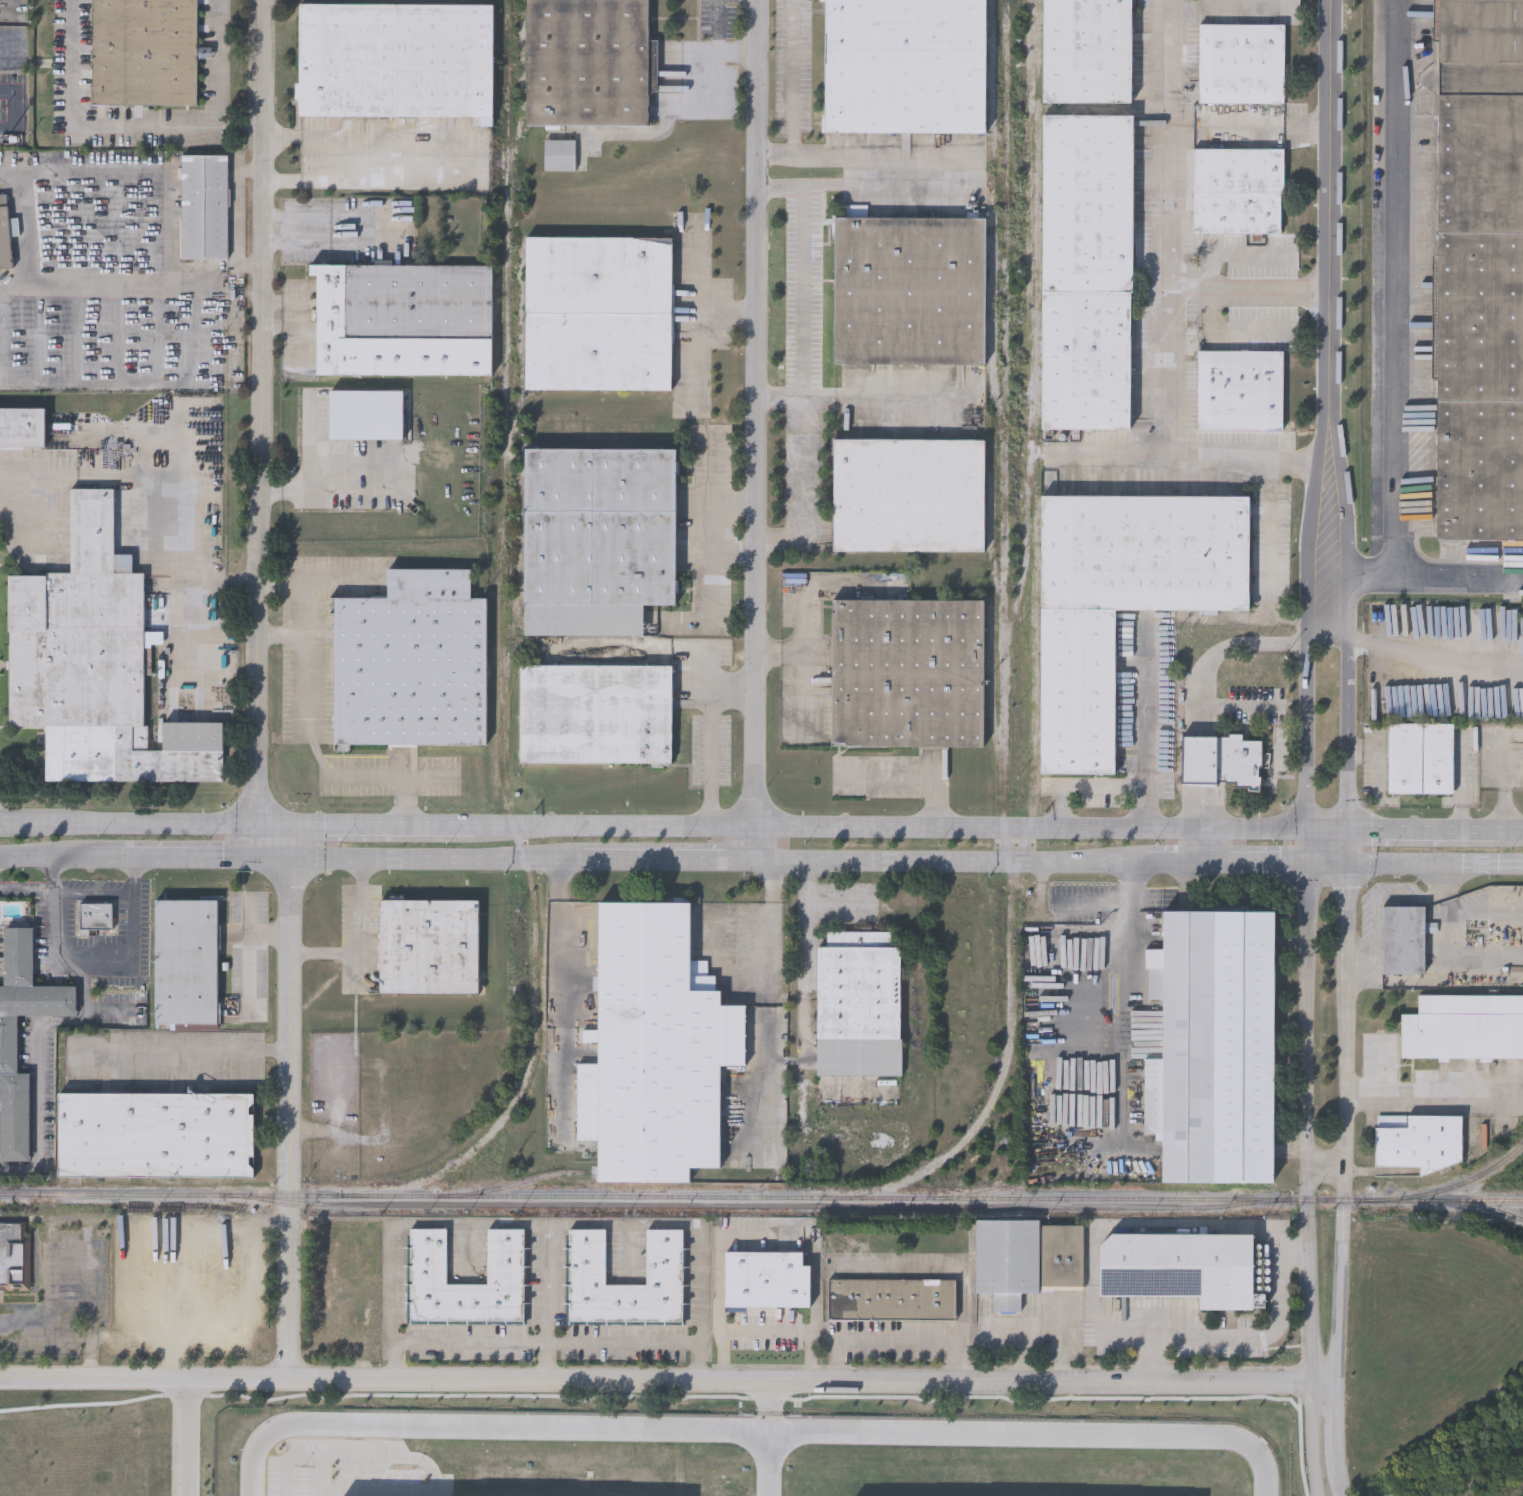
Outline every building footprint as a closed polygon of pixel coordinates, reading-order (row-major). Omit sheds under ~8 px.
[(90,103),(90,0),(196,0),(196,46),(210,46),(210,55),(197,55),(196,103),(90,103)] [(298,0),(493,3),(492,116),(296,114),(298,0)] [(525,123),(525,0),(652,0),(652,89),(649,89),(649,124),(525,123)] [(821,131),(822,0),(985,0),(984,132),(821,131)] [(1041,101),(1041,0),(1132,0),(1131,102),(1041,101)] [(1435,60),(1436,0),(1522,0),(1522,539),(1433,538),(1437,60),(1435,60)] [(1198,103),(1198,22),(1284,22),(1284,103),(1198,103)] [(1041,113),(1131,113),(1130,428),(1039,428),(1041,113)] [(545,169),(545,138),(575,138),(575,169),(545,169)] [(1282,147),(1281,232),(1191,231),(1192,147),(1282,147)] [(180,257),(180,153),(227,153),(227,257),(180,257)] [(12,267),(0,268),(0,193),(5,193),(7,217),(9,217),(12,267)] [(832,362),(833,214),(843,215),(844,203),(867,204),(867,215),(984,216),(983,363),(832,362)] [(670,388),(524,388),(525,235),(671,235),(670,388)] [(315,273),(308,273),(308,262),(491,263),(491,374),(315,373),(315,273)] [(1283,349),(1283,428),(1196,428),(1196,349),(1283,349)] [(330,439),(330,389),(402,389),(402,439),(330,439)] [(44,446),(0,446),(0,406),(44,406),(44,446)] [(831,438),(983,438),(983,550),(831,550),(831,438)] [(522,634),(523,447),(675,447),(675,604),(641,604),(641,634),(522,634)] [(222,780),(44,780),(44,726),(7,726),(7,573),(68,573),(68,487),(113,487),(113,553),(131,553),(131,571),(144,571),(144,749),(161,749),(161,721),(222,721),(222,780)] [(1038,773),(1039,494),(1248,495),(1248,609),(1115,608),(1114,773),(1038,773)] [(333,743),(333,612),(327,612),(327,596),(386,596),(386,568),(469,567),(470,597),(484,597),(485,743),(333,743)] [(830,745),(830,598),(983,599),(982,746),(830,745)] [(519,663),(671,664),(671,761),(518,760),(519,663)] [(1453,722),(1453,793),(1388,793),(1388,723),(1453,722)] [(1189,782),(1189,742),(1225,742),(1225,782),(1189,782)] [(154,1023),(154,898),(218,898),(218,1023),(154,1023)] [(478,992),(378,992),(379,898),(478,899),(478,992)] [(595,1181),(597,900),(690,901),(690,974),(716,974),(716,989),(720,989),(720,1004),(745,1004),(745,1064),(720,1064),(719,1167),(689,1167),(689,1181),(595,1181)] [(80,901),(113,901),(113,929),(80,929),(80,901)] [(1425,906),(1425,974),(1381,974),(1381,906),(1425,906)] [(1273,911),(1271,1182),(1160,1181),(1161,1132),(1145,1132),(1145,1058),(1161,1058),(1161,998),(1148,998),(1148,948),(1161,948),(1162,910),(1273,911)] [(30,1160),(0,1160),(0,1072),(0,985),(4,985),(4,926),(33,926),(33,984),(76,985),(76,1014),(18,1014),(18,1072),(30,1072),(30,1160)] [(901,945),(900,1075),(816,1074),(817,945),(901,945)] [(1418,994),(1522,995),(1522,1059),(1401,1058),(1401,1015),(1417,1015),(1418,994)] [(57,1092),(252,1093),(252,1177),(56,1176),(57,1092)] [(1462,1117),(1461,1169),(1421,1168),(1374,1167),(1375,1116),(1462,1117)] [(994,1309),(994,1292),(975,1292),(975,1219),(1040,1219),(1040,1224),(1084,1224),(1084,1289),(1022,1290),(1022,1309),(994,1309)] [(30,1290),(0,1290),(0,1222),(29,1222),(30,1290)] [(486,1228),(523,1228),(523,1321),(410,1321),(410,1227),(446,1228),(446,1283),(486,1283),(486,1228)] [(568,1228),(606,1228),(606,1283),(646,1284),(646,1228),(682,1228),(682,1322),(568,1322),(568,1228)] [(1251,1234),(1250,1310),(1198,1309),(1198,1296),(1099,1296),(1100,1233),(1251,1234)] [(809,1306),(724,1307),(724,1251),(802,1251),(802,1265),(809,1265),(809,1306)] [(828,1278),(955,1279),(955,1319),(828,1318),(828,1278)]
